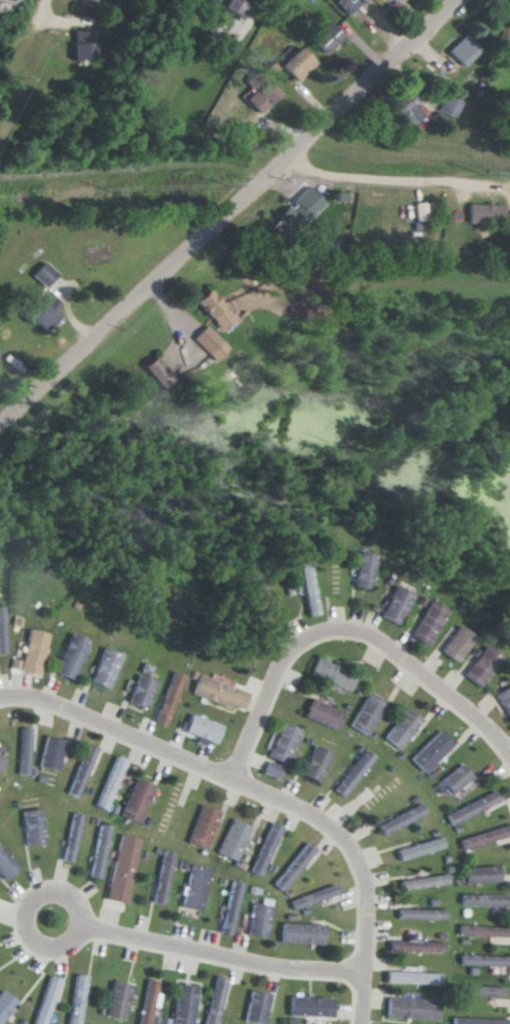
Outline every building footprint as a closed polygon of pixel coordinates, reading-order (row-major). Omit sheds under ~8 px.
[(225,10),(244,19),(253,0),(229,0),(225,10)] [(311,40),(326,54),(343,37),(328,22),(311,40)] [(74,60),(95,59),(94,30),(73,31),(74,60)] [(478,50),(463,34),(445,51),(460,67),(478,50)] [(239,45),(227,39),(220,52),(233,58),(239,45)] [(316,63),(297,43),(278,61),(297,81),(316,63)] [(262,113),(279,93),(263,79),(246,99),(262,113)] [(461,101),(456,99),(460,90),(449,86),(438,111),(454,118),(461,101)] [(425,115),(405,91),(388,106),(398,118),(399,117),(410,129),(425,115)] [(325,204),(310,187),(270,222),(285,239),(325,204)] [(503,205),(468,204),(467,223),(503,224),(503,205)] [(59,274),(45,261),(33,275),(46,287),(59,274)] [(196,301),(222,330),(235,319),(209,289),(196,301)] [(64,314),(42,295),(25,314),(46,334),(64,314)] [(224,342),(206,325),(193,339),(210,355),(224,342)] [(144,367),(163,389),(175,379),(157,356),(144,367)] [(375,554),(358,553),(355,587),(372,588),(375,554)] [(319,614),(310,561),(295,563),(300,595),(305,594),(309,616),(319,614)] [(381,617),(399,625),(413,593),(395,585),(381,617)] [(428,645),(447,610),(430,600),(410,636),(428,645)] [(440,650),(455,663),(475,638),(460,625),(440,650)] [(18,671),(37,676),(48,634),(29,629),(18,671)] [(73,680),(89,641),(71,633),(54,672),(73,680)] [(479,687),(502,657),(485,645),(463,675),(479,687)] [(110,689),(121,653),(101,647),(91,683),(110,689)] [(348,693),(356,673),(315,658),(308,678),(348,693)] [(184,675),(173,671),(154,722),(165,726),(184,675)] [(148,708),(155,680),(136,675),(129,703),(148,708)] [(250,693),(199,675),(193,693),(243,711),(250,693)] [(494,695),(509,719),(509,684),(494,695)] [(384,703),(367,693),(349,726),(367,735),(384,703)] [(303,717),(336,729),(343,711),(310,699),(303,717)] [(399,750),(421,719),(405,708),(383,738),(399,750)] [(222,724),(190,714),(184,732),(197,736),(195,743),(206,746),(207,741),(216,744),(222,724)] [(301,730),(283,722),(267,755),(286,764),(301,730)] [(30,728),(20,728),(18,775),(29,775),(30,728)] [(423,773),(453,745),(439,731),(409,758),(423,773)] [(38,767),(57,771),(64,739),(45,735),(38,767)] [(332,753),(313,745),(301,774),(320,782),(332,753)] [(374,756),(365,749),(333,789),(342,796),(374,756)] [(95,805),(105,810),(127,760),(116,755),(95,805)] [(263,774),(279,779),(283,766),(267,762),(263,774)] [(452,794),(472,777),(460,763),(433,788),(438,794),(446,787),(452,794)] [(138,823),(154,786),(135,778),(120,816),(138,823)] [(451,825),(498,801),(493,791),(446,815),(451,825)] [(425,814),(420,804),(377,825),(381,835),(425,814)] [(221,812),(202,805),(187,843),(206,850),(221,812)] [(46,843),(41,808),(21,811),(26,846),(46,843)] [(73,862),(82,815),(72,813),(66,846),(62,846),(60,860),(73,862)] [(219,855),(238,861),(249,825),(230,819),(219,855)] [(284,828),(271,822),(251,872),(260,876),(266,862),(270,863),(284,828)] [(90,878),(102,879),(109,826),(98,824),(90,878)] [(460,839),(462,850),(509,836),(509,824),(460,839)] [(139,839),(119,835),(106,899),(126,903),(139,839)] [(443,848),(440,837),(395,850),(398,860),(443,848)] [(272,884),(282,892),(317,850),(307,842),(272,884)] [(19,867),(0,847),(0,875),(5,880),(19,867)] [(174,852),(162,849),(150,902),(163,905),(174,852)] [(201,911),(209,869),(190,865),(182,907),(201,911)] [(498,882),(498,866),(462,867),(463,883),(498,882)] [(400,889),(448,885),(447,875),(400,879),(400,889)] [(230,935),(243,883),(232,880),(226,905),(221,904),(217,920),(222,922),(220,933),(230,935)] [(290,899),(292,908),(337,896),(335,886),(290,899)] [(509,895),(461,894),(461,905),(509,906),(509,895)] [(267,937),(270,905),(251,904),(248,935),(267,937)] [(444,909),(397,908),(397,919),(444,920),(444,909)] [(324,944),(324,925),(281,924),(281,943),(324,944)] [(508,927),(459,925),(458,935),(507,937),(508,927)] [(389,952),(443,953),(443,942),(389,941),(389,952)] [(507,956),(461,955),(460,964),(507,966),(507,956)] [(386,970),(385,983),(440,984),(440,973),(422,972),(422,966),(407,965),(407,971),(386,970)] [(88,976),(77,974),(68,1023),(80,1023),(88,976)] [(50,975),(34,1023),(46,1023),(61,979),(50,975)] [(219,1009),(225,1010),(230,980),(214,977),(206,1023),(217,1023),(219,1009)] [(158,980),(146,979),(141,1023),(150,1023),(152,1007),(158,1008),(160,993),(156,993),(158,980)] [(106,1016),(125,1019),(132,985),(113,981),(106,1016)] [(176,985),(172,1023),(193,1023),(194,1006),(199,1007),(201,987),(176,985)] [(463,997),(503,996),(503,986),(463,986),(463,997)] [(18,1003),(3,990),(0,993),(0,1023),(18,1003)] [(250,990),(244,1021),(259,1023),(264,1023),(270,994),(250,990)] [(289,1016),(332,1017),(333,998),(290,997),(289,1016)] [(386,1018),(438,1020),(438,1000),(387,998),(386,1018)]
